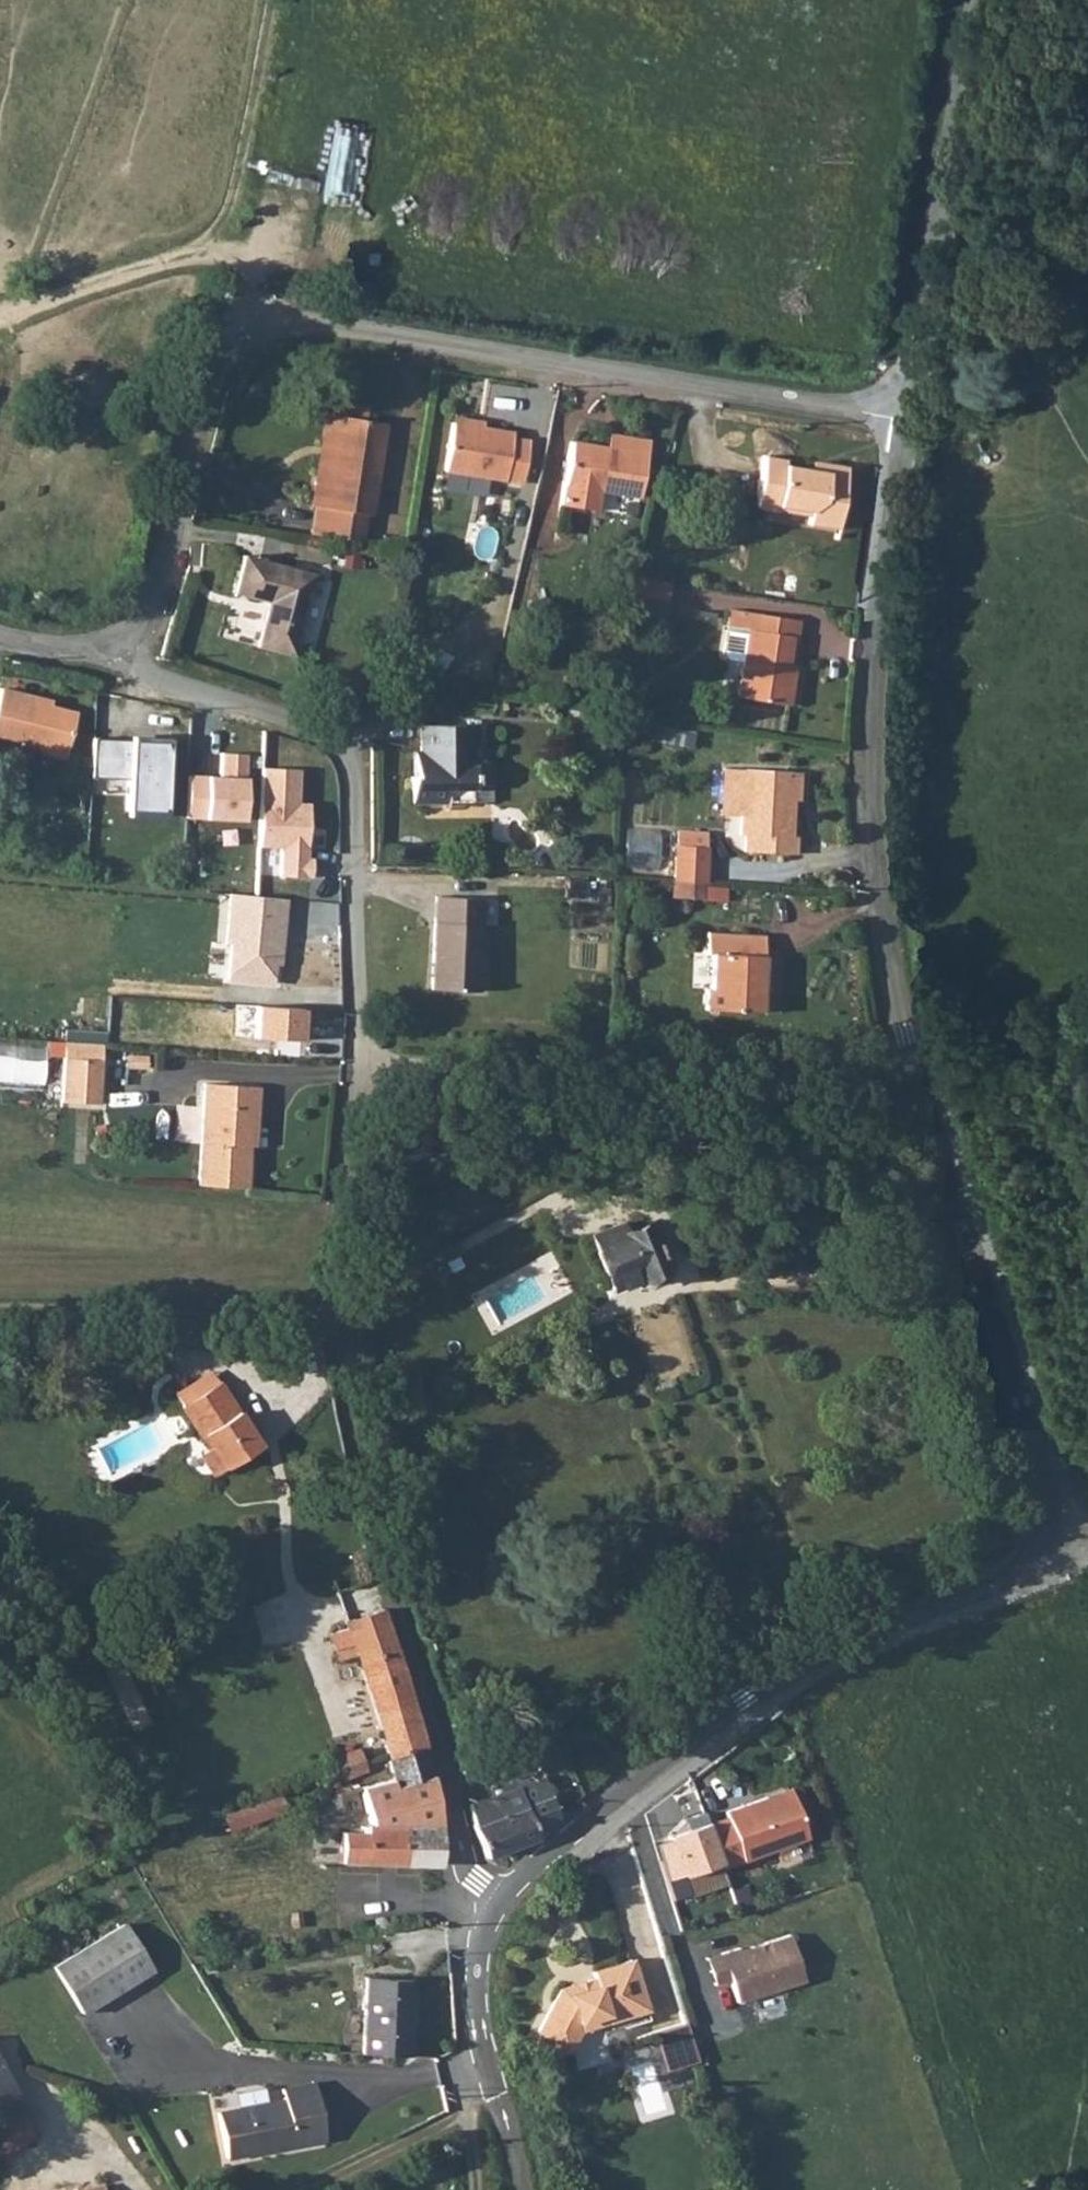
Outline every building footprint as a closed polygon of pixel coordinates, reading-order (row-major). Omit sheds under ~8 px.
[(336,403),(334,415),(339,416),(365,420),(367,408),(336,403)] [(325,414),(315,482),(328,484),(339,416),(334,415),(325,414)] [(311,506),(315,507),(311,534),(360,542),(364,515),(369,515),(384,424),(365,420),(339,416),(328,484),(315,482),(311,506)] [(511,438),(512,433),(481,428),(451,423),(443,471),(521,484),(528,441),(511,438)] [(606,448),(646,455),(649,442),(608,435),(606,448)] [(606,448),(570,442),(560,505),(595,511),(598,490),(639,497),(646,455),(606,448)] [(835,529),(845,466),(825,464),(824,471),(808,468),(782,464),(783,459),(762,455),(753,507),(775,511),(776,506),(807,512),(805,524),(835,529)] [(808,468),(824,471),(825,464),(809,461),(808,468)] [(382,537),(381,545),(402,548),(404,541),(382,537)] [(314,576),(243,556),(233,593),(267,602),(255,646),(292,657),(314,576)] [(633,597),(666,602),(669,584),(636,579),(633,597)] [(699,607),(698,613),(714,616),(715,609),(699,607)] [(726,627),(747,630),(749,613),(729,610),(726,627)] [(737,697),(788,705),(793,665),(786,664),(790,637),(795,638),(797,620),(749,613),(747,630),(746,634),(742,662),(737,697)] [(726,659),(742,662),(746,634),(725,631),(722,654),(726,659)] [(454,647),(447,674),(456,675),(463,648),(454,647)] [(0,689),(0,736),(20,741),(18,748),(62,759),(74,713),(32,703),(33,697),(0,689)] [(412,776),(409,776),(409,801),(490,801),(490,750),(474,751),(474,743),(477,743),(476,725),(420,725),(420,752),(420,768),(412,769),(412,776)] [(239,732),(212,726),(200,780),(222,785),(222,782),(253,789),(257,772),(243,769),(226,765),(228,752),(234,754),(239,732)] [(190,777),(197,744),(151,733),(139,781),(175,790),(177,782),(179,774),(190,777)] [(243,769),(246,756),(234,754),(228,752),(226,765),(243,769)] [(310,794),(316,767),(297,763),(291,790),(310,794)] [(740,815),(743,769),(722,768),(719,814),(740,815)] [(793,854),(794,836),(789,836),(791,799),(788,799),(790,772),(743,769),(740,815),(738,834),(744,834),(743,851),(793,854)] [(798,772),(790,772),(788,799),(791,799),(797,800),(798,772)] [(179,774),(177,782),(188,785),(190,777),(179,774)] [(627,827),(624,869),(658,870),(660,829),(627,827)] [(676,832),(675,845),(703,847),(703,833),(676,832)] [(573,857),(585,858),(586,838),(574,838),(573,857)] [(700,882),(704,882),(706,847),(703,847),(675,845),(673,880),(678,881),(700,882)] [(699,899),(700,882),(678,881),(677,898),(699,899)] [(589,882),(570,882),(569,896),(589,897),(589,882)] [(435,896),(430,989),(477,991),(482,898),(435,896)] [(261,914),(259,932),(310,937),(312,919),(261,914)] [(702,1009),(760,1012),(761,986),(761,976),(768,976),(769,956),(762,955),(763,935),(705,933),(704,954),(710,954),(708,989),(703,989),(702,1009)] [(44,1086),(47,1045),(0,1042),(0,1082),(44,1086)] [(63,1058),(60,1101),(99,1104),(101,1060),(63,1058)] [(257,1087),(204,1084),(197,1184),(245,1188),(249,1134),(254,1135),(257,1087)] [(622,1221),(588,1234),(604,1277),(629,1267),(635,1282),(662,1272),(643,1224),(625,1230),(622,1221)] [(629,1267),(604,1277),(609,1292),(635,1282),(629,1267)] [(195,1397),(218,1381),(212,1371),(188,1386),(195,1397)] [(216,1473),(259,1446),(218,1381),(195,1397),(188,1386),(180,1391),(176,1394),(182,1405),(181,1405),(200,1436),(203,1434),(211,1445),(202,1451),(216,1473)] [(338,1660),(355,1655),(369,1695),(376,1720),(377,1719),(382,1740),(381,1740),(387,1757),(424,1746),(415,1718),(409,1694),(395,1647),(382,1608),(348,1619),(343,1621),(345,1628),(329,1633),(338,1660)] [(424,1746),(387,1757),(371,1762),(378,1783),(378,1785),(432,1773),(428,1759),(424,1746)] [(323,1766),(321,1770),(321,1772),(322,1776),(325,1780),(328,1782),(332,1782),(337,1781),(339,1779),(341,1776),(342,1780),(368,1770),(359,1749),(334,1757),(335,1762),(331,1761),(326,1763),(323,1766)] [(479,1759),(467,1762),(462,1764),(464,1780),(482,1776),(479,1759)] [(341,1832),(340,1862),(439,1865),(440,1826),(437,1796),(432,1774),(432,1773),(378,1785),(378,1783),(337,1793),(342,1813),(342,1814),(365,1808),(366,1811),(369,1811),(374,1812),(378,1824),(367,1824),(366,1824),(365,1824),(365,1832),(341,1832)] [(558,1820),(542,1776),(490,1796),(497,1816),(510,1847),(536,1837),(534,1834),(532,1828),(551,1822),(558,1820)] [(768,1804),(792,1796),(791,1790),(766,1798),(768,1804)] [(337,1793),(322,1797),(326,1814),(342,1813),(337,1793)] [(240,1808),(246,1825),(281,1812),(276,1796),(240,1808)] [(497,1816),(490,1796),(468,1804),(472,1826),(485,1858),(510,1847),(497,1816)] [(708,1824),(722,1867),(807,1838),(792,1796),(768,1804),(766,1798),(725,1813),(727,1818),(708,1824)] [(366,1811),(365,1824),(366,1824),(367,1824),(378,1824),(374,1812),(369,1811),(366,1811)] [(427,1923),(438,1924),(438,1908),(427,1908),(427,1923)] [(53,1966),(82,2013),(152,1971),(124,1924),(53,1966)] [(739,2003),(810,1981),(795,1931),(709,1957),(718,1985),(732,1980),(739,2003)] [(573,1984),(559,1989),(537,2030),(540,2041),(559,2051),(570,2048),(580,2030),(602,2024),(605,2034),(650,2020),(632,1960),(592,1972),(594,1979),(589,1980),(583,1990),(573,1984)] [(365,1977),(361,2053),(407,2056),(412,1980),(365,1977)] [(689,2020),(657,2031),(670,2070),(702,2059),(689,2020)] [(13,2087),(0,2062),(0,2093),(13,2087)] [(226,2158),(324,2139),(314,2082),(281,2089),(283,2100),(217,2112),(226,2158)] [(13,2087),(0,2093),(0,2111),(6,2123),(22,2115),(27,2112),(13,2087)] [(18,2145),(34,2136),(22,2115),(6,2123),(0,2111),(0,2154),(18,2145)]
